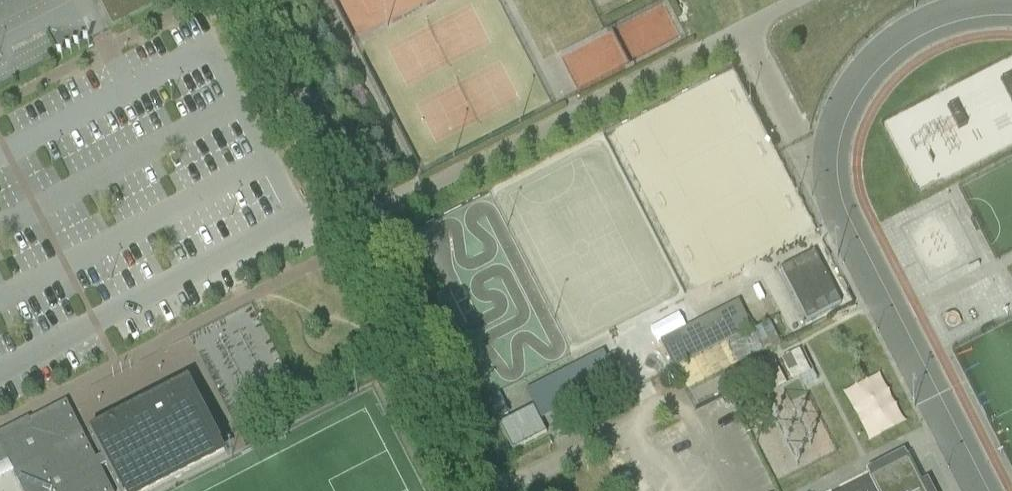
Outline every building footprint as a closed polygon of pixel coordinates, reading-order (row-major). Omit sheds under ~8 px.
[(97,3),(106,22),(111,32),(173,0),(95,0),(97,3)] [(1011,146),(1011,69),(983,71),(977,74),(981,82),(995,81),(1001,94),(1002,112),(994,116),(996,119),(997,150),(1006,149),(1011,146)] [(780,270),(807,322),(841,304),(814,252),(780,270)] [(738,303),(660,343),(674,370),(752,330),(738,303)] [(769,323),(752,332),(761,349),(763,352),(775,346),(778,345),(779,344),(778,342),(769,323)] [(463,331),(455,335),(464,353),(473,348),(463,331)] [(609,343),(533,383),(547,409),(622,369),(609,343)] [(782,358),(790,381),(809,374),(800,351),(782,358)] [(221,446),(188,382),(89,433),(102,457),(106,466),(119,490),(127,490),(219,444),(220,447),(221,446)] [(489,405),(499,425),(511,418),(501,399),(489,405)] [(0,433),(0,448),(8,464),(11,470),(39,457),(56,490),(111,490),(100,469),(106,466),(102,457),(96,460),(66,402),(29,421),(28,421),(30,425),(17,431),(15,426),(0,433)] [(868,451),(901,436),(886,405),(854,421),(868,451)] [(499,425),(506,438),(512,451),(546,433),(533,407),(511,418),(499,425)] [(8,464),(0,448),(0,468),(8,464)] [(22,490),(56,490),(39,457),(11,470),(22,490)] [(847,490),(924,490),(908,460),(847,490)]
